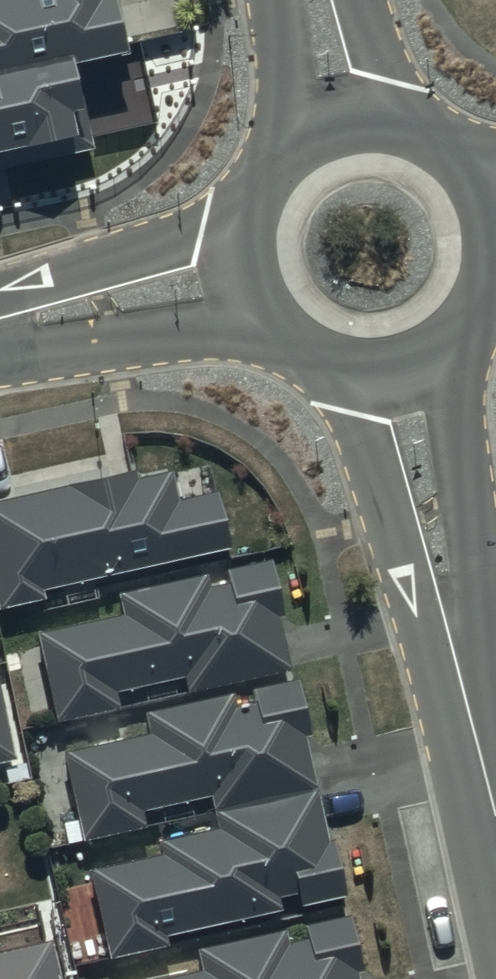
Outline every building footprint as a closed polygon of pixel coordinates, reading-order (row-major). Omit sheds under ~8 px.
[(69,32),(73,55),(126,44),(117,0),(0,0),(0,46),(69,32)] [(73,55),(69,32),(0,46),(0,131),(6,157),(92,138),(73,55)] [(0,497),(0,609),(45,599),(43,587),(227,547),(215,489),(176,497),(170,470),(140,476),(138,467),(0,497)] [(119,602),(35,621),(57,721),(116,708),(111,682),(184,666),(188,688),(229,679),(249,675),(286,667),(272,604),(281,602),(269,547),(224,557),(227,572),(210,576),(207,562),(115,583),(119,602)] [(229,679),(188,688),(141,700),(145,720),(61,740),(84,837),(145,823),(139,801),(208,785),(212,801),(312,777),(299,725),(309,723),(295,665),(286,667),(249,675),(253,690),(233,695),(229,679)] [(312,777),(212,801),(215,814),(159,827),(162,842),(86,860),(109,957),(169,943),(165,927),(280,900),(278,890),(296,886),(298,895),(345,884),(331,825),(323,827),(312,777)] [(113,975),(114,978),(358,978),(353,959),(357,958),(347,905),(303,913),(306,926),(285,931),(283,918),(194,936),(199,957),(113,975)] [(51,931),(0,943),(0,978),(62,978),(51,931)]
